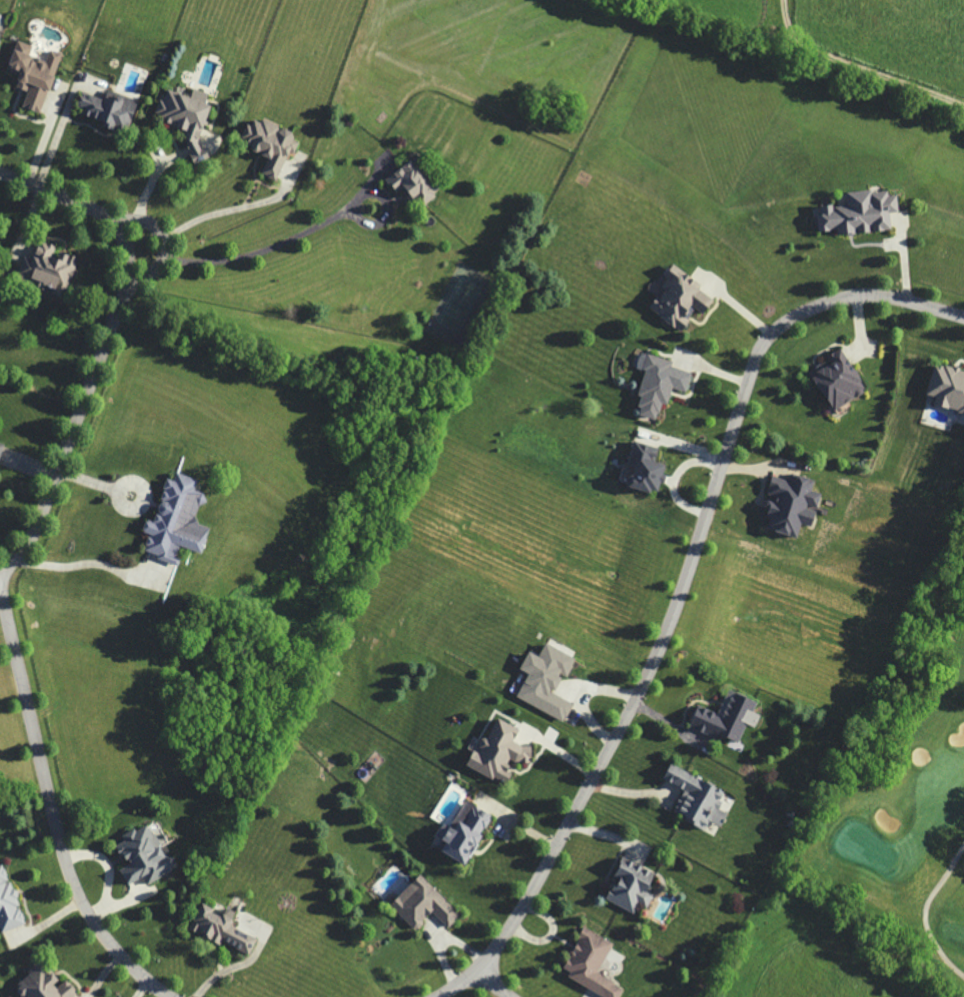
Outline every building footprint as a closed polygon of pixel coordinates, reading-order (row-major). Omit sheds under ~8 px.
[(57,54),(45,50),(42,63),(26,58),(30,47),(12,41),(3,70),(16,74),(12,88),(24,91),(18,109),(39,115),(57,54)] [(183,130),(178,144),(193,149),(207,106),(203,104),(205,99),(164,85),(152,120),(183,130)] [(134,103),(81,91),(74,121),(127,133),(134,103)] [(439,193),(414,157),(386,178),(410,213),(439,193)] [(816,235),(889,232),(888,213),(895,213),(894,191),(844,193),(845,206),(815,208),(816,235)] [(83,259),(62,251),(63,248),(45,241),(38,261),(29,258),(23,275),(59,287),(57,294),(70,298),(83,259)] [(699,316),(713,300),(673,267),(642,305),(676,332),(693,311),(699,316)] [(826,410),(861,395),(843,353),(808,368),(826,410)] [(631,416),(653,420),(657,404),(664,406),(667,389),(684,393),(688,373),(670,369),(671,362),(638,355),(635,368),(642,369),(631,416)] [(634,487),(665,496),(673,466),(660,462),(664,448),(639,441),(632,467),(640,469),(634,487)] [(0,443),(0,472),(9,446),(0,443)] [(209,554),(216,528),(202,525),(210,495),(200,492),(203,480),(180,474),(178,482),(171,480),(160,522),(151,520),(147,534),(153,535),(148,555),(184,564),(185,560),(181,559),(184,548),(209,554)] [(804,539),(807,525),(818,528),(827,495),(817,492),(820,481),(796,474),(794,482),(777,477),(771,498),(776,499),(768,530),(804,539)] [(521,699),(568,723),(578,705),(558,695),(568,677),(572,679),(581,660),(551,644),(544,658),(534,653),(525,670),(534,675),(521,699)] [(738,743),(743,725),(754,728),(758,715),(752,713),(755,700),(722,691),(716,713),(691,706),(685,728),(738,743)] [(464,764),(501,784),(513,761),(522,767),(531,751),(510,739),(516,729),(490,715),(464,764)] [(679,812),(689,817),(687,821),(710,831),(714,822),(726,828),(732,814),(723,810),(732,791),(676,766),(669,781),(689,790),(679,812)] [(498,817),(470,802),(456,830),(449,826),(443,838),(448,841),(442,851),(471,867),(498,817)] [(182,871),(175,858),(171,860),(154,824),(125,838),(128,843),(121,846),(131,867),(124,870),(132,886),(148,879),(151,886),(182,871)] [(640,915),(644,905),(652,909),(658,895),(654,893),(662,875),(627,859),(618,879),(620,879),(610,901),(640,915)] [(17,883),(13,883),(8,867),(0,869),(0,922),(1,922),(5,934),(30,926),(17,883)] [(452,929),(464,917),(426,876),(394,906),(418,931),(437,914),(452,929)] [(255,956),(261,939),(236,929),(242,914),(230,910),(228,916),(205,906),(194,932),(226,945),(255,956)] [(629,989),(602,976),(618,944),(589,929),(569,970),(575,974),(572,980),(606,996),(625,996),(629,989)] [(71,981),(67,985),(47,962),(18,987),(27,996),(79,996),(82,994),(71,981)]
